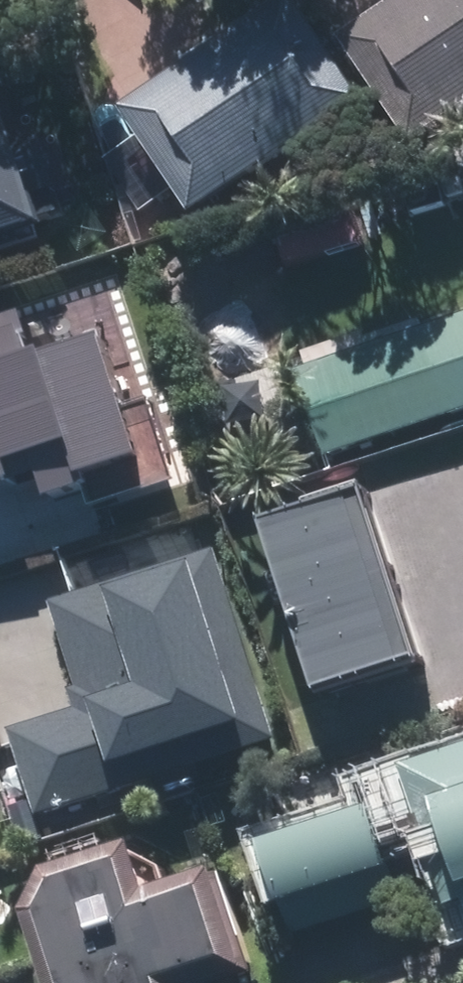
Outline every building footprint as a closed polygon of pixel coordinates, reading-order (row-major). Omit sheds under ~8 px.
[(105,112),(176,217),(343,104),(272,0),(271,0),(105,112)] [(325,42),(398,147),(462,102),(462,0),(385,0),(325,42)] [(52,217),(28,143),(2,151),(0,145),(0,235),(52,217)] [(133,169),(104,178),(118,216),(147,206),(133,169)] [(288,373),(318,459),(462,410),(462,312),(288,373)] [(0,481),(0,567),(89,539),(64,461),(0,481)] [(367,497),(268,529),(323,694),(422,662),(367,497)] [(397,818),(360,830),(353,810),(250,842),(278,932),(381,899),(379,891),(418,878),(437,939),(462,931),(462,745),(383,771),(397,818)] [(6,918),(28,982),(197,982),(229,972),(196,871),(127,895),(112,844),(29,873),(6,918)]
